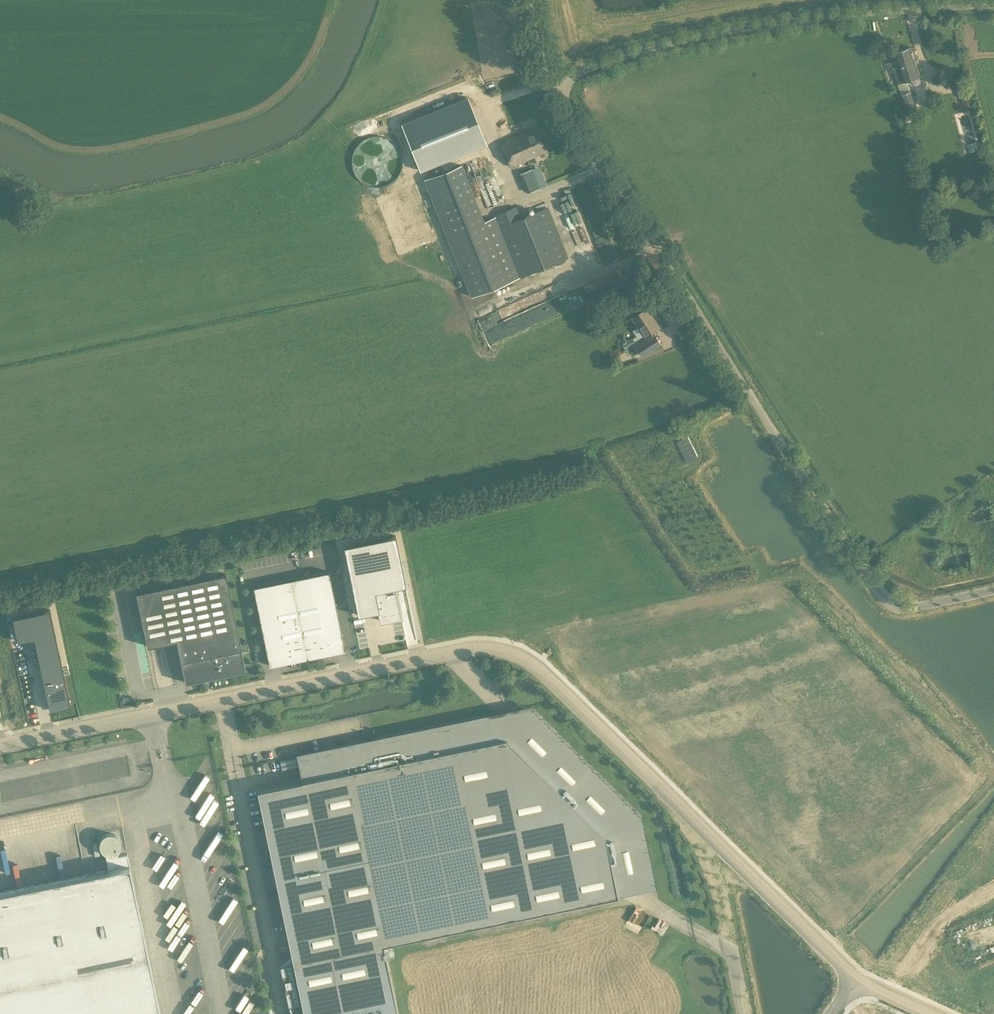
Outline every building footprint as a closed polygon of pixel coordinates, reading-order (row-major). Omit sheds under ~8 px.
[(899,66),(893,68),(898,83),(920,76),(911,47),(895,52),(897,60),(899,66)] [(912,91),(901,94),(906,111),(917,108),(912,91)] [(971,96),(962,97),(963,105),(973,103),(973,102),(971,96)] [(401,123),(421,171),(485,145),(466,97),(401,123)] [(500,143),(511,167),(548,151),(537,126),(500,143)] [(372,185),(379,185),(386,184),(392,180),(397,175),(401,169),(402,162),(402,155),(399,148),(394,142),(388,137),(380,135),(373,136),(365,138),(359,143),(355,149),(352,155),(352,162),(353,168),(356,174),(360,179),(366,183),(372,185)] [(424,179),(471,297),(568,258),(547,207),(521,217),(516,206),(494,214),(495,217),(484,221),(462,165),(424,179)] [(519,174),(527,193),(540,188),(532,168),(519,174)] [(495,174),(477,180),(486,208),(504,202),(495,174)] [(606,234),(593,185),(576,190),(589,238),(606,234)] [(560,282),(514,302),(520,318),(511,322),(514,331),(571,307),(560,282)] [(647,307),(632,317),(638,327),(633,330),(637,336),(633,338),(635,341),(644,335),(645,337),(660,327),(647,307)] [(662,344),(660,342),(655,333),(635,346),(642,356),(662,344)] [(685,461),(697,456),(689,435),(676,440),(685,461)] [(395,534),(344,545),(358,615),(378,611),(380,620),(401,616),(395,587),(406,585),(395,534)] [(329,571),(253,587),(269,665),(345,650),(329,571)] [(245,670),(225,574),(70,606),(82,660),(176,640),(185,683),(245,670)] [(50,609),(13,617),(18,641),(34,637),(49,710),(71,705),(50,609)] [(159,675),(157,665),(154,665),(157,687),(173,684),(172,677),(164,678),(163,674),(159,675)] [(507,713),(486,717),(489,731),(498,729),(604,835),(617,894),(647,890),(655,887),(641,817),(531,708),(521,710),(507,713)] [(257,789),(304,1013),(399,1013),(385,945),(617,894),(604,835),(551,782),(498,729),(489,731),(486,717),(299,756),(298,752),(296,753),(302,780),(257,789)] [(127,855),(118,857),(117,852),(118,852),(119,851),(119,850),(120,849),(120,848),(121,847),(121,845),(121,844),(121,843),(121,842),(120,841),(120,840),(120,839),(119,839),(118,837),(117,836),(116,835),(115,835),(114,834),(113,834),(112,834),(110,834),(109,834),(108,834),(107,834),(106,835),(104,835),(103,836),(102,837),(101,838),(100,840),(100,841),(100,842),(99,843),(99,845),(99,846),(99,847),(100,848),(100,850),(101,851),(102,851),(102,852),(104,853),(105,854),(109,871),(0,893),(0,1013),(160,1013),(127,855)] [(628,918),(642,926),(650,913),(636,904),(628,918)]
